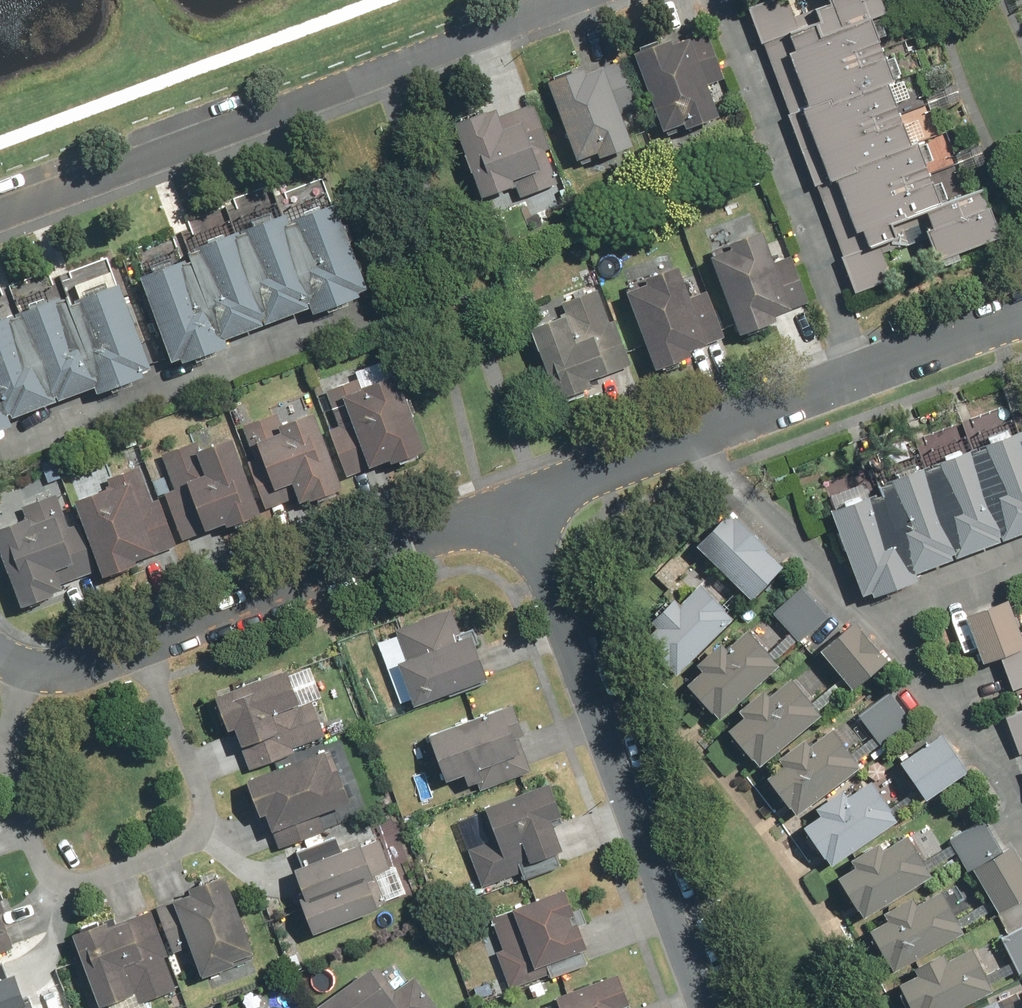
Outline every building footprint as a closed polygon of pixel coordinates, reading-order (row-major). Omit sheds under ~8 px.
[(752,8),(855,299),(902,282),(892,256),(910,249),(901,226),(933,215),(937,226),(927,230),(931,242),(941,238),(948,258),(1008,237),(990,187),(953,201),(889,20),(900,16),(894,0),(776,0),(752,8)] [(677,37),(641,51),(673,132),(698,123),(701,130),(730,119),(715,83),(729,77),(711,32),(680,44),(677,37)] [(592,69),(553,84),(583,164),(610,153),(612,158),(643,147),(630,113),(645,107),(628,62),(594,75),(592,69)] [(524,200),(561,187),(549,153),(561,149),(544,100),(507,113),(505,109),(464,124),(490,199),(520,188),(524,200)] [(192,227),(139,249),(187,367),(239,346),(237,341),(323,305),(328,316),(379,295),(342,204),(337,206),(325,177),(287,193),(282,182),(189,220),(192,227)] [(785,314),(813,304),(794,256),(782,260),(770,229),(739,241),(741,248),(720,256),(750,336),(788,321),(785,314)] [(8,430),(22,425),(19,417),(105,386),(107,394),(161,375),(129,285),(119,289),(108,259),(64,275),(71,295),(53,301),(43,275),(0,290),(0,430),(8,430)] [(660,287),(635,296),(664,373),(701,359),(698,353),(731,341),(713,292),(703,296),(691,264),(657,277),(660,287)] [(599,380),(639,368),(626,324),(616,327),(603,287),(567,298),(572,315),(547,323),(572,399),(602,389),(599,380)] [(400,463),(431,451),(403,374),(348,394),(374,465),(398,456),(400,463)] [(357,485),(324,406),(295,418),(298,427),(266,440),(285,488),(299,482),(309,505),(357,485)] [(243,435),(202,449),(210,474),(193,480),(211,532),(270,512),(243,435)] [(885,495),(873,500),(870,493),(835,507),(869,595),(883,590),(886,598),(930,581),(927,573),(1021,537),(1021,435),(934,469),(932,465),(899,477),(900,481),(883,488),(885,495)] [(127,462),(107,469),(114,488),(82,500),(111,577),(187,548),(167,496),(155,500),(142,465),(130,470),(127,462)] [(73,526),(59,490),(26,503),(31,516),(0,528),(31,607),(71,591),(68,583),(102,570),(83,522),(73,526)] [(774,545),(740,511),(705,545),(758,600),(790,569),(770,548),(774,545)] [(806,582),(775,610),(803,640),(834,613),(806,582)] [(688,603),(681,596),(656,622),(664,629),(650,643),(683,675),(739,616),(706,585),(688,603)] [(998,604),(1014,655),(1005,658),(1015,691),(1021,689),(1021,609),(1018,597),(998,604)] [(418,703),(492,673),(477,637),(467,642),(452,608),(399,630),(410,656),(401,660),(418,703)] [(863,619),(827,648),(859,689),(896,659),(863,619)] [(736,645),(730,638),(702,665),(708,671),(693,686),(726,720),(786,662),(753,628),(736,645)] [(832,685),(817,668),(803,680),(800,677),(778,696),(772,689),(746,711),(753,718),(737,732),(768,767),(830,713),(817,698),(832,685)] [(300,671),(221,698),(232,733),(242,729),(257,772),(299,757),(295,747),(323,737),(300,671)] [(485,781),(488,791),(535,773),(510,708),(433,736),(450,781),(466,775),(470,787),(485,781)] [(1009,712),(1021,753),(1021,708),(1009,712)] [(816,746),(811,740),(786,759),(791,766),(775,779),(805,816),(868,766),(838,728),(816,746)] [(972,770),(946,733),(909,760),(935,796),(972,770)] [(278,847),(342,824),(337,810),(358,802),(338,747),(253,779),(278,847)] [(856,797),(850,788),(823,806),(829,815),(812,828),(838,865),(906,818),(879,781),(856,797)] [(479,853),(491,886),(527,872),(525,866),(569,849),(557,818),(567,814),(556,783),(492,807),(505,843),(479,853)] [(890,848),(885,840),(859,857),(864,866),(845,879),(871,918),(943,870),(916,831),(890,848)] [(297,872),(319,931),(416,895),(404,865),(391,870),(379,838),(348,850),(342,836),(303,850),(309,868),(297,872)] [(1019,841),(979,863),(1004,911),(1021,901),(1021,846),(1019,841)] [(17,948),(4,913),(13,910),(0,874),(0,955),(17,948)] [(265,955),(232,875),(179,898),(212,977),(265,955)] [(595,952),(570,887),(518,907),(532,941),(497,955),(511,991),(551,976),(554,981),(591,967),(586,955),(595,952)] [(926,902),(921,894),(891,912),(896,920),(877,931),(902,971),(973,927),(948,887),(926,902)] [(79,937),(104,1007),(156,1007),(187,997),(156,909),(79,937)] [(1008,938),(1020,972),(1021,971),(1021,933),(1008,938)] [(952,953),(928,965),(932,973),(906,985),(918,1007),(963,1007),(1000,988),(980,948),(956,960),(952,953)] [(380,966),(320,1007),(439,1007),(418,978),(398,992),(380,966)] [(625,974),(562,998),(566,1007),(625,1007),(636,1003),(625,974)] [(22,976),(0,984),(0,1007),(41,1007),(38,1000),(31,1002),(22,976)] [(1005,996),(981,1007),(1011,1007),(1005,996)]
